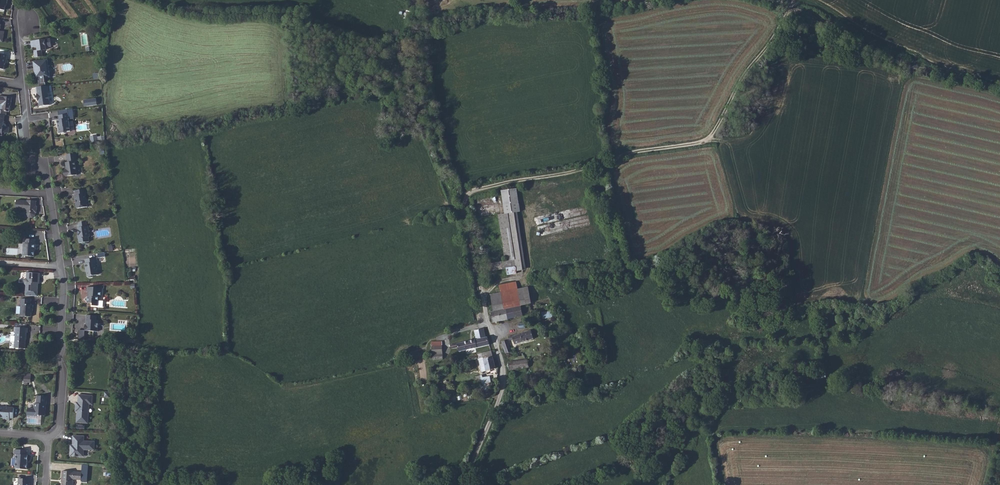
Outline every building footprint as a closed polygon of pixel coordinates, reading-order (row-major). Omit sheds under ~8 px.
[(49,39),(31,42),(32,47),(37,47),(38,51),(38,52),(34,52),(35,57),(43,56),(42,50),(45,50),(45,47),(46,47),(50,47),(51,45),(50,40),(49,39)] [(48,60),(33,61),(34,72),(36,72),(36,74),(35,74),(35,79),(38,79),(39,87),(46,86),(45,78),(50,77),(48,60)] [(49,92),(48,86),(46,86),(39,87),(37,87),(38,94),(37,94),(37,99),(38,99),(39,101),(40,106),(50,105),(48,93),(49,92)] [(5,115),(6,115),(7,111),(9,112),(10,106),(10,102),(11,102),(12,98),(0,96),(0,115),(5,115)] [(70,131),(68,114),(59,115),(60,120),(57,120),(58,125),(59,125),(59,128),(58,129),(59,134),(65,133),(65,132),(70,131)] [(2,136),(6,133),(8,133),(9,127),(7,127),(5,127),(4,125),(4,123),(5,115),(0,115),(0,136),(2,136)] [(77,162),(76,154),(67,155),(68,163),(66,163),(67,167),(67,170),(66,170),(65,170),(64,171),(65,175),(66,177),(77,175),(75,162),(77,162)] [(86,194),(86,189),(75,191),(76,195),(75,195),(75,200),(76,200),(77,203),(76,204),(77,208),(87,207),(86,194)] [(37,206),(36,206),(36,201),(29,201),(17,200),(16,210),(27,210),(26,215),(29,218),(33,218),(35,215),(36,213),(36,210),(37,210),(37,206)] [(515,259),(509,260),(509,262),(517,261),(519,268),(516,268),(517,273),(526,271),(516,212),(507,214),(515,259)] [(507,214),(502,215),(509,260),(515,259),(507,214)] [(509,260),(502,215),(497,216),(505,261),(509,260)] [(87,226),(86,222),(79,223),(80,227),(78,228),(80,236),(80,238),(79,238),(79,243),(82,243),(83,244),(86,243),(87,242),(89,242),(88,237),(90,237),(88,227),(87,228),(87,226)] [(35,244),(35,240),(26,239),(26,244),(24,243),(23,256),(34,257),(34,251),(34,249),(35,249),(36,244),(35,244)] [(97,262),(97,258),(85,259),(86,264),(85,264),(86,269),(87,276),(88,276),(88,277),(89,278),(92,277),(93,276),(98,275),(96,263),(97,262)] [(517,261),(509,262),(511,277),(517,276),(517,273),(516,268),(519,268),(517,261)] [(511,277),(509,262),(489,265),(490,274),(507,270),(508,277),(511,277)] [(39,281),(40,273),(27,272),(26,278),(24,280),(24,283),(26,285),(25,291),(37,292),(38,284),(38,281),(39,281)] [(517,284),(499,287),(500,294),(490,298),(494,314),(522,308),(531,306),(528,289),(519,292),(517,284)] [(102,297),(102,288),(87,287),(87,292),(88,292),(88,294),(89,295),(89,296),(88,296),(84,299),(88,303),(93,303),(93,306),(98,306),(98,301),(99,297),(100,297),(102,297)] [(20,316),(31,317),(31,313),(31,311),(33,311),(33,305),(31,305),(31,300),(21,299),(20,304),(21,304),(20,316)] [(524,316),(533,315),(534,314),(532,306),(531,306),(522,308),(524,316)] [(494,314),(490,314),(493,325),(524,318),(524,316),(522,308),(494,314)] [(97,316),(87,315),(86,326),(85,326),(85,330),(85,331),(98,332),(98,326),(99,326),(99,324),(98,324),(98,321),(96,320),(97,316)] [(24,328),(15,327),(14,332),(15,332),(14,348),(25,349),(26,333),(28,333),(28,328),(24,328)] [(490,349),(488,339),(485,340),(484,332),(475,334),(477,342),(451,350),(452,353),(458,352),(460,356),(490,349)] [(516,348),(535,343),(533,335),(514,339),(514,338),(509,339),(511,343),(514,343),(516,348)] [(434,359),(444,359),(444,346),(433,346),(434,359)] [(479,357),(480,360),(483,375),(496,372),(491,354),(479,357)] [(529,362),(507,366),(510,374),(515,373),(526,370),(530,369),(529,362)] [(482,377),(483,385),(492,383),(490,375),(482,377)] [(92,396),(79,395),(78,403),(78,405),(76,405),(76,411),(77,411),(77,422),(88,423),(89,411),(87,411),(88,404),(92,404),(92,396)] [(47,405),(47,396),(37,396),(37,403),(35,403),(34,408),(35,409),(35,416),(40,416),(41,415),(45,416),(45,409),(46,409),(46,404),(47,405)] [(0,407),(0,417),(5,418),(10,419),(10,418),(13,418),(14,408),(0,407)] [(70,445),(70,455),(72,456),(76,456),(77,454),(80,454),(80,452),(84,452),(84,450),(94,450),(95,441),(84,441),(84,436),(74,436),(74,444),(73,445),(70,445)] [(28,450),(15,449),(14,455),(17,455),(16,469),(27,469),(27,463),(27,461),(28,455),(27,455),(28,450)] [(62,471),(62,479),(62,480),(62,484),(73,484),(73,479),(82,480),(82,482),(89,482),(89,466),(84,465),(83,472),(62,471)]
